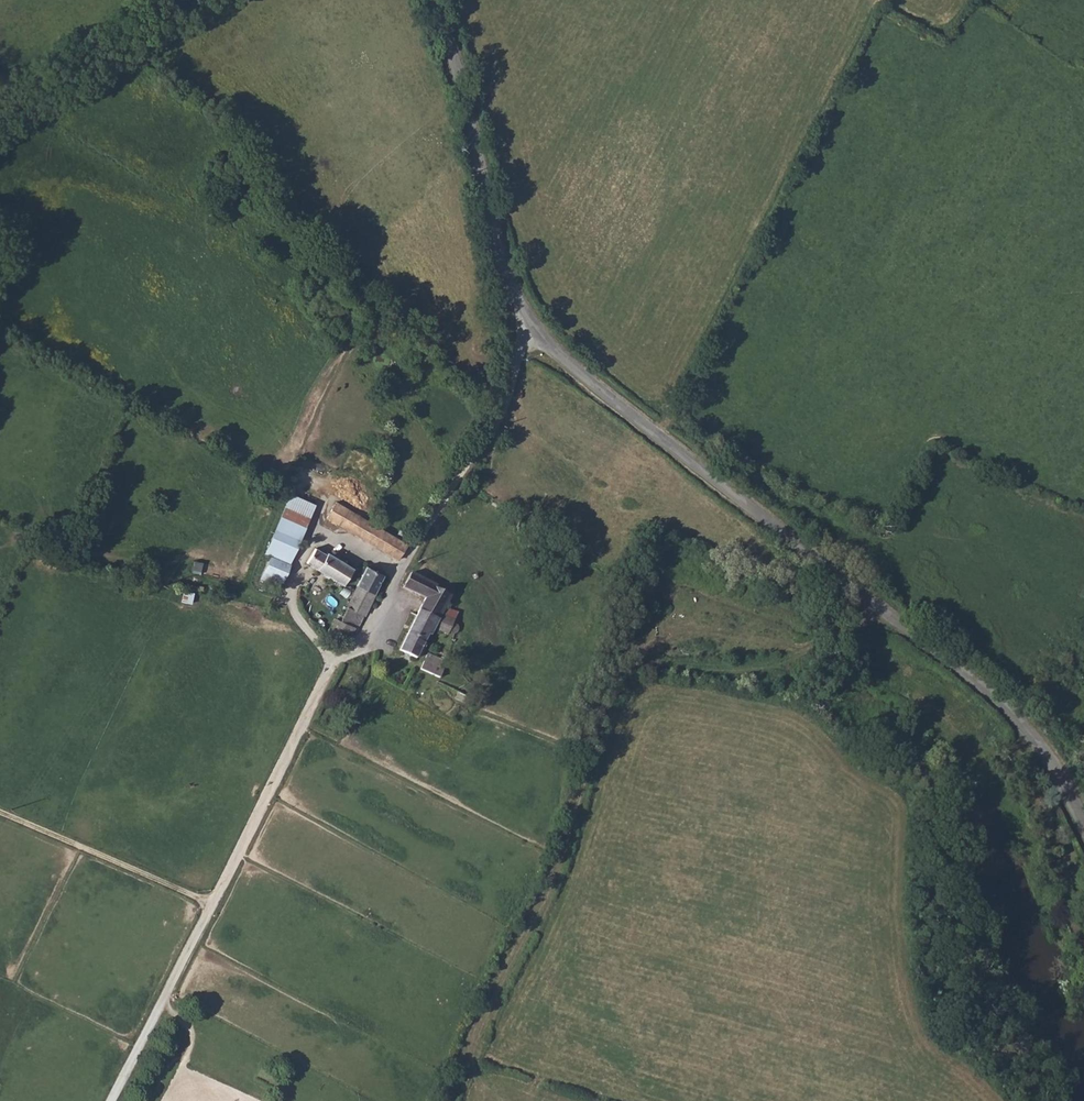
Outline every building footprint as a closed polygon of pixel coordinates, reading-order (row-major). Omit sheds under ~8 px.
[(333,501),(329,508),(345,517),(349,510),(333,501)] [(329,508),(324,517),(399,561),(409,546),(377,527),(367,521),(349,510),(345,517),(329,508)] [(276,531),(265,555),(271,557),(290,566),(300,543),(276,531)] [(306,566),(343,587),(346,582),(353,569),(327,553),(325,555),(316,549),(306,566)] [(271,557),(264,573),(283,581),(290,566),(271,557)] [(368,567),(357,587),(375,595),(384,576),(368,567)] [(453,619),(443,614),(446,606),(451,597),(437,589),(437,587),(411,574),(404,588),(425,599),(399,651),(414,661),(427,636),(430,637),(433,631),(448,638),(449,636),(453,638),(456,638),(458,636),(460,634),(460,632),(460,630),(457,628),(455,627),(457,621),(453,619)] [(335,621),(327,633),(345,642),(354,630),(357,631),(363,617),(365,617),(375,595),(357,587),(349,604),(341,624),(335,621)] [(446,606),(443,614),(453,619),(455,617),(457,612),(446,606)] [(428,656),(423,663),(441,672),(445,665),(428,656)]
